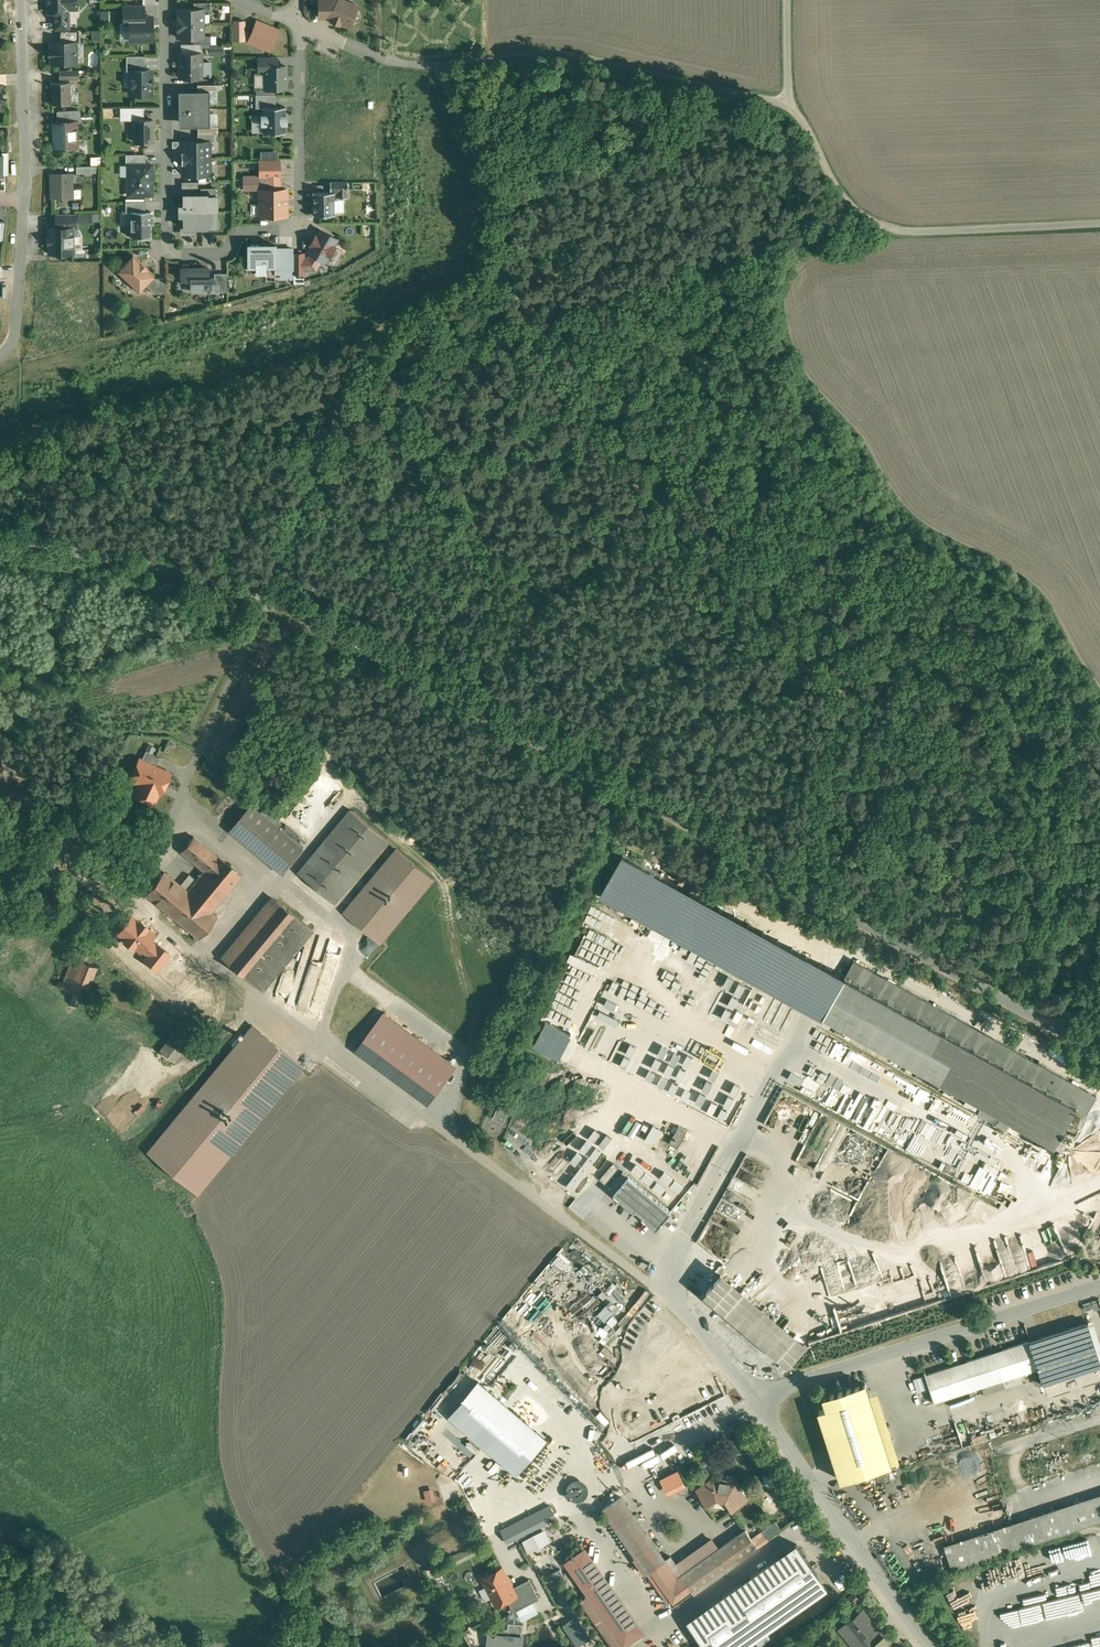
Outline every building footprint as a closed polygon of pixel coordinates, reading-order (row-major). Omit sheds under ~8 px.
[(48,4),(48,13),(55,13),(55,16),(68,16),(67,7),(70,5),(77,5),(77,0),(48,0),(48,4)] [(340,0),(319,0),(319,17),(328,17),(332,19),(331,21),(339,24),(340,23),(349,27),(357,7),(340,0)] [(144,5),(124,5),(124,23),(130,23),(130,17),(144,17),(144,5)] [(194,9),(178,10),(178,24),(203,23),(203,11),(203,9),(194,9)] [(103,21),(111,22),(111,10),(103,10),(103,21)] [(68,16),(55,16),(55,30),(60,30),(69,30),(69,16),(68,16)] [(144,17),(130,17),(130,23),(130,41),(152,40),(152,26),(153,26),(153,25),(152,25),(152,17),(144,17)] [(244,21),(234,21),(234,41),(244,41),(244,21)] [(278,30),(257,21),(248,41),(270,50),(278,30)] [(203,23),(178,24),(178,38),(194,38),(203,38),(203,36),(203,23)] [(93,30),(95,41),(102,40),(100,29),(93,30)] [(69,30),(60,30),(60,43),(76,43),(76,44),(80,43),(80,30),(69,30)] [(203,38),(194,38),(194,44),(206,44),(205,36),(203,36),(203,38)] [(60,43),(52,43),(52,49),(50,49),(50,50),(51,50),(51,55),(50,55),(50,57),(52,57),(52,63),(76,63),(76,44),(76,43),(60,43)] [(201,45),(181,45),(181,53),(195,53),(202,53),(201,45)] [(195,61),(180,61),(180,78),(202,78),(202,53),(195,53),(195,61)] [(145,56),(127,56),(127,71),(131,71),(131,70),(145,70),(145,56)] [(277,57),(259,57),(259,70),(266,70),(266,66),(277,66),(277,57)] [(277,66),(266,66),(266,70),(266,89),(268,89),(269,90),(276,90),(277,88),(287,88),(287,66),(277,66)] [(79,70),(59,70),(59,80),(79,79),(79,70)] [(145,70),(131,70),(131,71),(131,95),(152,95),(152,84),(153,83),(153,78),(152,76),(152,70),(145,70)] [(70,82),(51,82),(52,105),(70,104),(70,82)] [(215,91),(184,92),(185,125),(216,125),(215,91)] [(276,95),(256,95),(256,108),(263,108),(263,107),(276,107),(276,95)] [(134,120),(143,119),(143,107),(124,107),(124,120),(134,120)] [(276,107),(263,107),(263,108),(263,116),(262,116),(262,125),(263,125),(263,133),(286,133),(286,124),(287,124),(287,116),(286,116),(286,107),(276,107)] [(78,111),(58,112),(59,123),(75,122),(78,122),(79,122),(79,121),(78,111)] [(143,119),(134,120),(134,142),(153,142),(153,119),(143,119)] [(59,123),(55,123),(54,123),(54,124),(56,147),(55,147),(55,148),(56,148),(75,147),(76,147),(77,147),(77,146),(76,146),(75,122),(59,123)] [(214,133),(198,133),(198,142),(210,141),(210,142),(214,142),(214,133)] [(198,142),(182,142),(183,152),(181,152),(182,165),(183,165),(183,175),(198,175),(210,175),(210,174),(210,142),(210,141),(198,142)] [(145,154),(125,154),(125,165),(128,165),(128,164),(145,164),(145,154)] [(280,160),(260,160),(260,177),(268,177),(280,177),(280,160)] [(145,164),(128,164),(128,165),(128,195),(152,195),(152,180),(153,180),(153,175),(152,175),(151,164),(145,164)] [(72,174),(51,174),(52,198),(72,198),(72,174)] [(268,177),(260,177),(260,178),(244,178),(244,190),(250,190),(260,190),(268,189),(268,177)] [(280,189),(280,177),(268,177),(268,189),(260,190),(260,216),(287,216),(286,189),(280,189)] [(348,182),(330,182),(330,193),(335,193),(335,198),(348,198),(348,182)] [(220,188),(183,189),(184,201),(179,201),(179,213),(183,213),(184,225),(220,224),(220,188)] [(330,193),(313,193),(313,216),(335,215),(335,198),(335,193),(330,193)] [(146,202),(126,202),(126,213),(131,213),(131,212),(146,212),(146,202)] [(146,212),(131,212),(131,213),(131,237),(141,237),(141,240),(151,240),(151,225),(153,225),(153,224),(152,224),(152,217),(153,217),(151,217),(151,212),(146,212)] [(76,214),(56,214),(56,229),(73,228),(76,228),(76,214)] [(56,229),(50,229),(50,237),(48,237),(48,245),(50,245),(50,254),(73,254),(73,228),(56,229)] [(337,240),(320,230),(316,237),(316,236),(311,245),(308,252),(311,254),(308,258),(304,258),(304,270),(316,270),(321,260),(325,262),(329,255),(330,256),(335,247),(334,246),(337,240)] [(280,247),(250,247),(250,269),(265,269),(265,272),(280,272),(280,251),(280,247)] [(294,251),(280,251),(280,272),(294,272),(294,251)] [(304,254),(294,254),(294,274),(304,274),(304,270),(304,258),(304,254)] [(141,262),(134,256),(118,272),(138,292),(153,277),(154,275),(147,269),(141,262)] [(208,268),(181,269),(181,280),(191,280),(191,291),(215,291),(215,278),(208,278),(208,268)] [(227,274),(215,274),(215,278),(215,291),(215,293),(227,292),(227,274)] [(296,283),(306,283),(306,274),(296,274),(296,283)] [(154,279),(153,277),(145,285),(155,294),(166,294),(165,278),(154,279)] [(160,756),(146,750),(141,759),(155,766),(160,756)] [(141,759),(140,759),(130,779),(140,783),(135,794),(153,803),(159,792),(161,793),(170,773),(155,766),(141,759)] [(304,847),(253,805),(231,830),(282,873),(304,847)] [(352,810),(326,841),(361,870),(387,839),(352,810)] [(142,832),(132,844),(139,850),(149,837),(142,832)] [(188,891),(169,913),(199,938),(217,916),(211,911),(242,875),(218,855),(217,856),(193,836),(181,850),(205,870),(188,891)] [(326,841),(299,873),(334,903),(361,870),(326,841)] [(397,847),(343,912),(380,942),(433,877),(397,847)] [(595,891),(824,1015),(848,971),(619,847),(595,891)] [(164,871),(145,893),(169,913),(188,891),(164,871)] [(298,917),(277,899),(226,961),(246,978),(298,917)] [(298,917),(246,978),(262,991),(313,930),(298,917)] [(622,957),(628,961),(641,940),(635,936),(622,957)] [(97,967),(73,957),(61,987),(85,996),(97,967)] [(589,958),(584,966),(597,973),(601,965),(589,958)] [(1097,1096),(854,960),(848,971),(824,1015),(983,1104),(979,1110),(980,1110),(979,1113),(978,1113),(1007,1129),(1012,1121),(1055,1145),(1056,1144),(1067,1150),(1097,1096)] [(457,1066),(383,1010),(354,1050),(428,1104),(457,1066)] [(754,1011),(746,1018),(753,1026),(761,1018),(754,1011)] [(304,1068),(253,1026),(148,1152),(199,1195),(304,1068)] [(180,1028),(161,1051),(173,1061),(192,1038),(180,1028)] [(836,1054),(840,1040),(831,1037),(827,1051),(836,1054)] [(707,1081),(697,1108),(717,1116),(722,1103),(730,1106),(732,1099),(726,1097),(733,1080),(724,1077),(720,1086),(707,1081)] [(499,1104),(493,1118),(503,1122),(509,1108),(499,1104)] [(679,1126),(670,1143),(678,1148),(687,1131),(679,1126)] [(672,1211),(629,1176),(614,1194),(635,1211),(637,1210),(643,1216),(642,1217),(657,1229),(672,1211)] [(587,1210),(599,1196),(587,1186),(575,1200),(587,1210)] [(715,1271),(710,1288),(720,1291),(725,1274),(715,1271)] [(1030,1341),(1039,1369),(1043,1383),(1099,1365),(1099,1358),(1088,1322),(1030,1341)] [(1030,1341),(926,1374),(935,1402),(952,1397),(1039,1369),(1030,1341)] [(698,1346),(685,1358),(693,1366),(706,1355),(698,1346)] [(818,1407),(841,1481),(891,1466),(864,1381),(822,1394),(825,1405),(818,1407)] [(720,1480),(720,1482),(714,1481),(712,1478),(696,1490),(708,1506),(717,1499),(725,1501),(731,1510),(747,1498),(736,1482),(733,1484),(728,1483),(728,1482),(720,1480)] [(445,1487),(450,1498),(459,1494),(454,1483),(445,1487)] [(944,1543),(946,1550),(1059,1512),(1099,1499),(1099,1493),(944,1543)] [(664,1560),(621,1498),(604,1510),(618,1529),(648,1572),(664,1560)] [(1066,1533),(1099,1522),(1099,1499),(1059,1512),(1066,1533)] [(558,1517),(551,1505),(508,1527),(511,1533),(535,1520),(538,1527),(558,1517)] [(951,1567),(952,1570),(1066,1533),(1059,1512),(946,1550),(949,1559),(951,1567)] [(514,1539),(538,1527),(535,1520),(511,1533),(514,1539)] [(648,1572),(618,1529),(603,1540),(632,1583),(648,1572)] [(718,1549),(682,1575),(691,1588),(695,1593),(758,1548),(745,1529),(718,1549)] [(664,1560),(648,1572),(670,1603),(691,1588),(682,1575),(718,1549),(710,1537),(676,1561),(672,1555),(664,1560)] [(647,1621),(591,1542),(564,1561),(620,1640),(647,1621)] [(687,1619),(706,1646),(739,1646),(824,1588),(794,1545),(687,1619)] [(951,1567),(949,1559),(940,1562),(943,1570),(951,1567)] [(502,1567),(493,1572),(489,1571),(485,1573),(484,1576),(483,1577),(487,1585),(490,1586),(494,1594),(493,1597),(497,1605),(516,1595),(517,1595),(513,1588),(502,1567)] [(525,1582),(513,1588),(517,1595),(516,1595),(519,1599),(531,1593),(525,1582)] [(531,1593),(519,1599),(522,1607),(535,1601),(531,1593)] [(859,1597),(854,1593),(849,1597),(854,1602),(859,1597)] [(847,1622),(864,1641),(857,1646),(869,1646),(883,1635),(874,1623),(863,1609),(847,1622)] [(323,1612),(320,1615),(316,1618),(319,1623),(322,1622),(327,1614),(323,1612)] [(485,1646),(489,1646),(522,1646),(523,1631),(521,1631),(522,1622),(507,1621),(507,1627),(495,1626),(495,1630),(486,1630),(485,1646)] [(1082,1629),(1084,1643),(1077,1644),(1077,1646),(1099,1642),(1099,1626),(1082,1629)] [(869,1646),(894,1646),(883,1635),(869,1646)]
